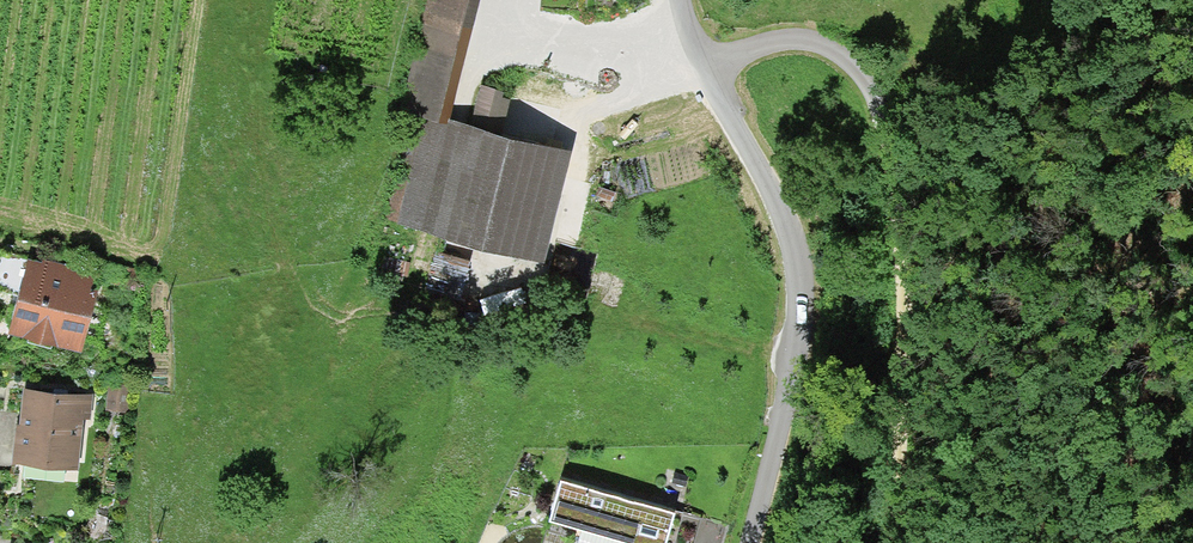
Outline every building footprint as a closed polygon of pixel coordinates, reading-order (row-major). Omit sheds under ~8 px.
[(450,120),(479,0),(428,0),(420,29),(431,32),(410,108),(425,113),(450,120)] [(470,125),(500,133),(511,92),(481,84),(470,125)] [(450,120),(425,113),(395,223),(543,263),(573,153),(500,133),(470,125),(450,120)] [(41,262),(27,259),(8,334),(28,339),(52,346),(81,353),(101,279),(73,272),(74,268),(42,259),(41,262)] [(51,349),(52,346),(28,339),(27,342),(51,349)] [(108,384),(107,412),(126,413),(127,385),(108,384)] [(16,423),(12,465),(79,471),(84,420),(90,421),(93,396),(23,389),(20,424),(16,423)] [(689,476),(675,472),(672,483),(686,487),(689,476)] [(561,481),(549,522),(623,542),(667,542),(675,514),(561,481)] [(675,514),(667,542),(674,542),(682,516),(675,514)]
